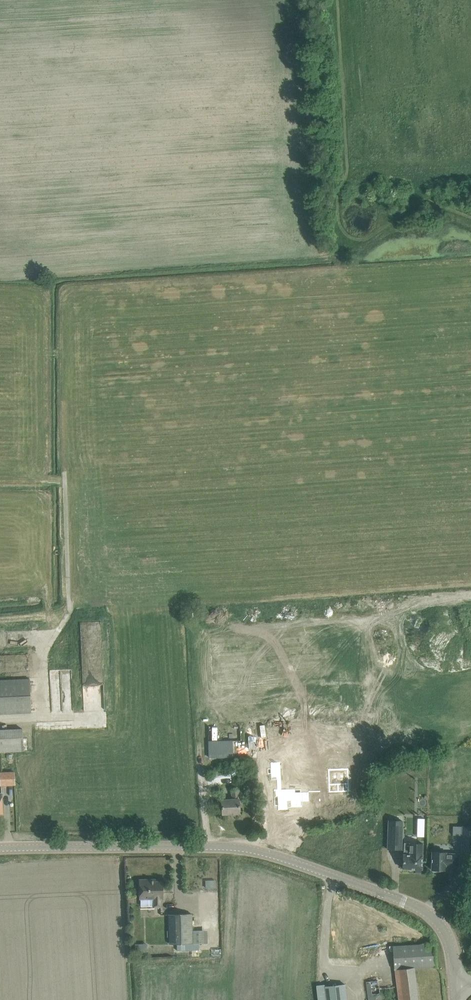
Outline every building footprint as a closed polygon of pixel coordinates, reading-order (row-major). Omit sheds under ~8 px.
[(31,713),(30,679),(0,681),(0,714),(31,713)] [(14,752),(24,752),(23,729),(14,729),(15,739),(0,739),(0,753),(14,752)] [(233,740),(208,741),(209,757),(233,757),(233,740)] [(309,757),(310,788),(353,786),(353,778),(365,777),(364,755),(309,757)] [(16,785),(15,771),(0,772),(0,782),(0,786),(16,785)] [(258,784),(267,783),(267,774),(258,775),(258,784)] [(223,814),(240,813),(239,790),(232,790),(233,799),(222,800),(223,814)] [(389,820),(388,850),(403,850),(403,821),(389,820)] [(463,826),(462,852),(470,852),(470,827),(463,826)] [(423,855),(423,843),(413,843),(413,846),(404,845),(403,856),(402,856),(401,863),(403,863),(403,868),(422,869),(423,855)] [(458,868),(459,855),(446,854),(446,852),(432,852),(431,869),(433,869),(433,871),(440,871),(440,870),(446,870),(446,867),(451,867),(451,868),(458,868)] [(153,907),(162,907),(162,899),(163,899),(163,881),(156,882),(156,880),(140,880),(140,900),(141,900),(141,906),(153,906),(153,907)] [(192,950),(191,914),(170,915),(170,944),(177,944),(177,950),(192,950)] [(393,946),(395,969),(399,999),(418,999),(414,967),(436,966),(435,943),(393,946)] [(366,984),(368,999),(381,999),(380,988),(372,989),(371,983),(366,984)] [(345,984),(324,987),(326,999),(347,999),(345,984)]
